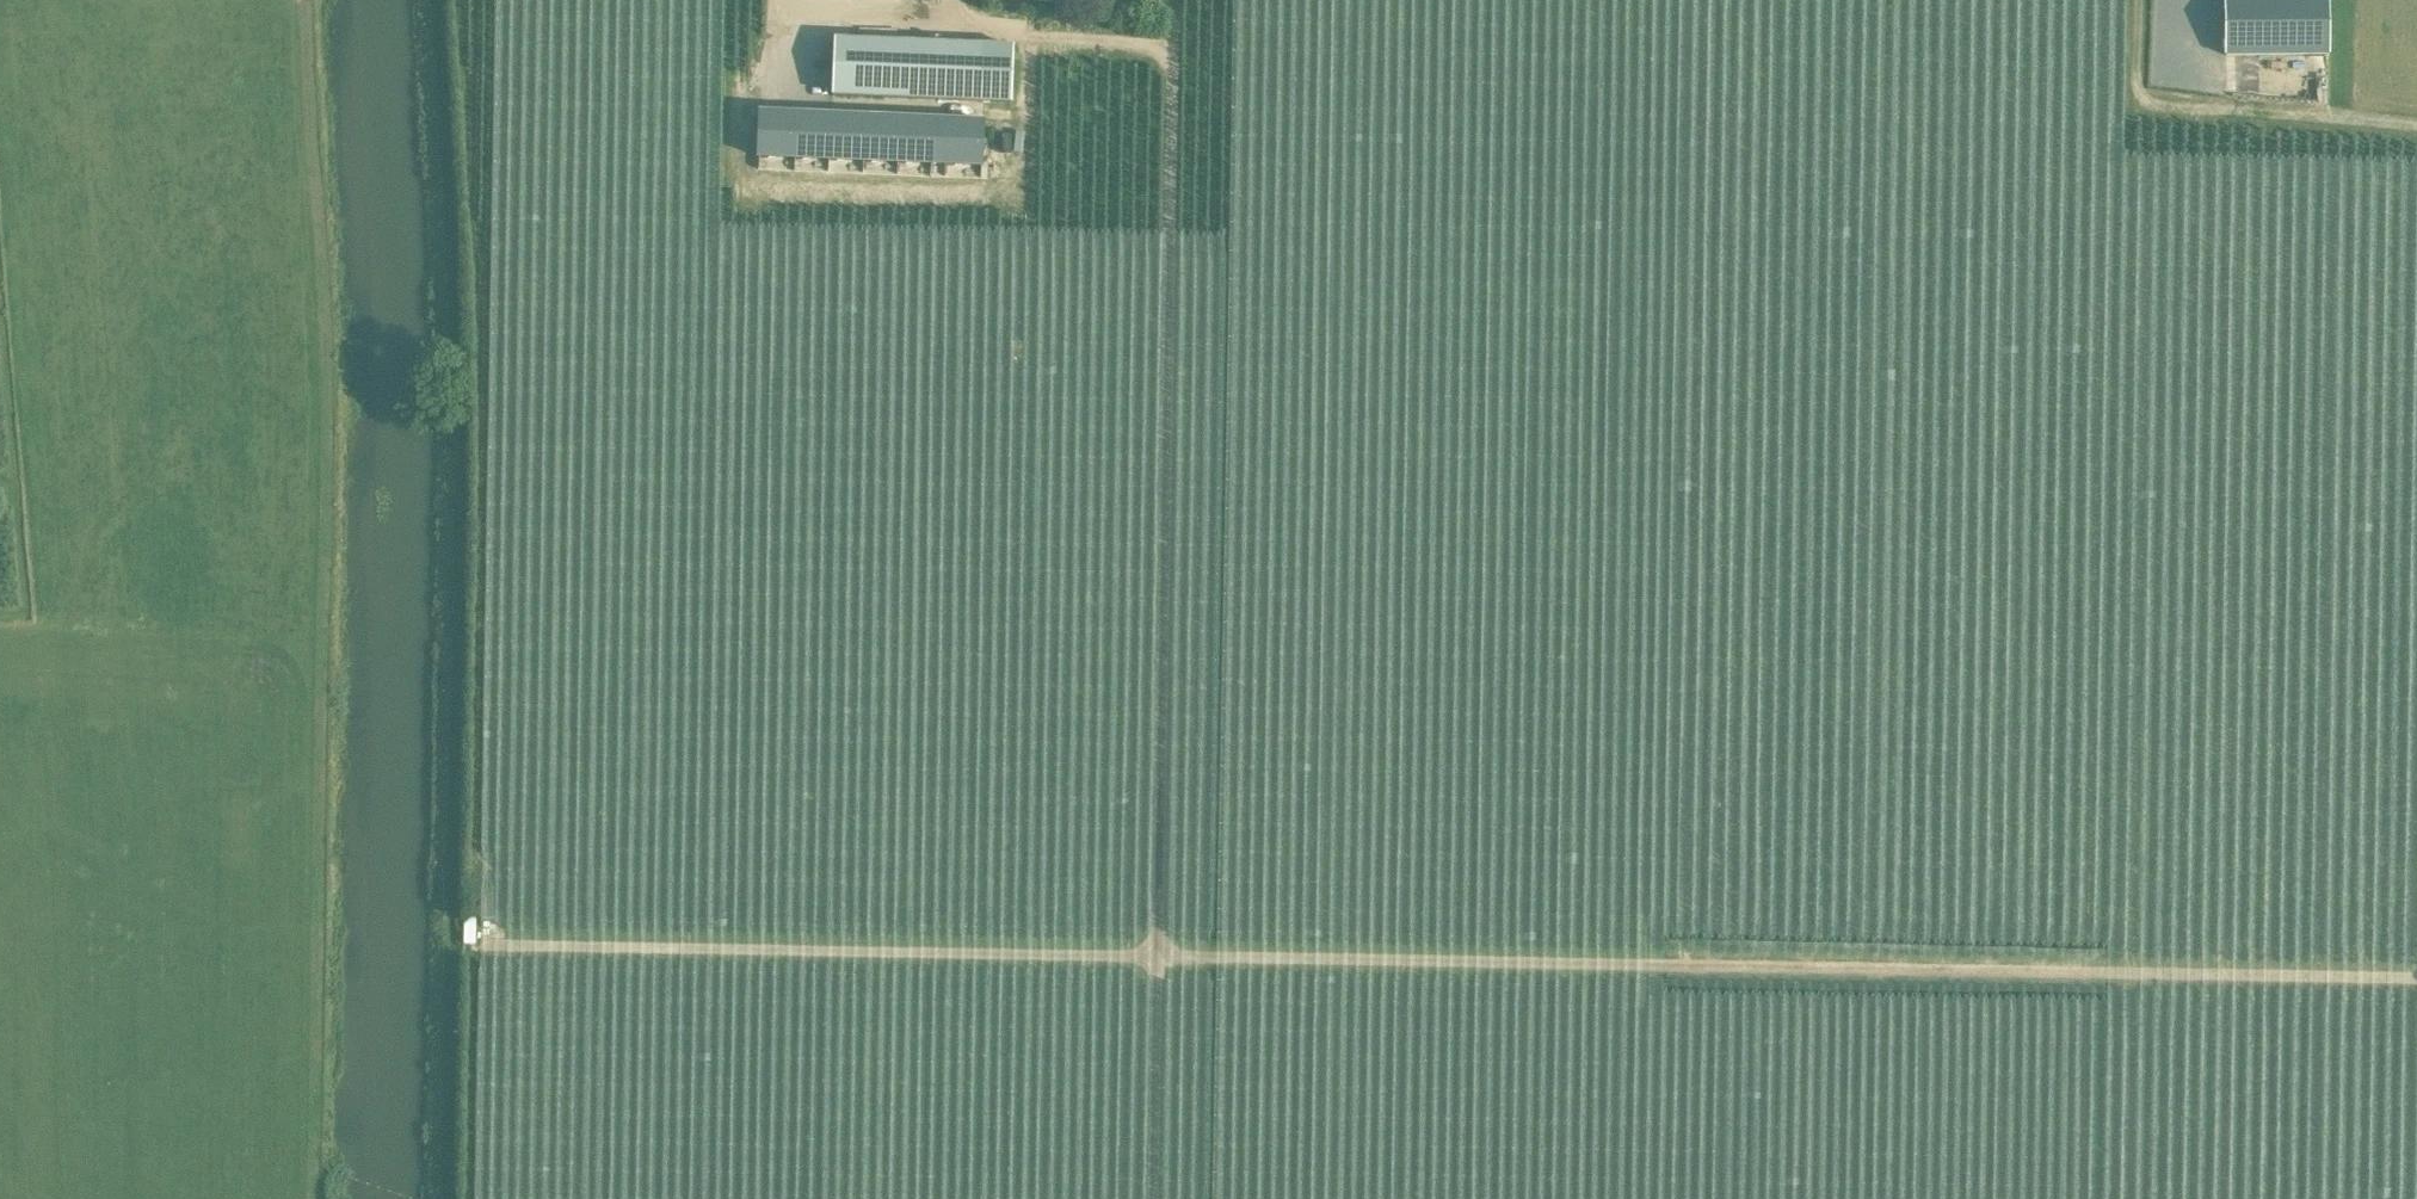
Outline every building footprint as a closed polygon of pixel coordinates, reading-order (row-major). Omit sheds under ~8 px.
[(2229,56),(2331,53),(2330,0),(2228,0),(2229,56)] [(982,45),(838,39),(836,97),(980,102),(982,45)] [(758,113),(756,157),(792,159),(793,114),(758,113)] [(793,114),(792,159),(826,160),(828,115),(793,114)] [(828,115),(826,160),(860,161),(862,117),(828,115)] [(862,117),(860,161),(895,163),(897,118),(862,117)] [(897,118),(895,163),(929,164),(931,120),(897,118)] [(931,120),(929,164),(944,165),(946,120),(931,120)] [(946,120),(944,165),(980,166),(981,122),(946,120)]
